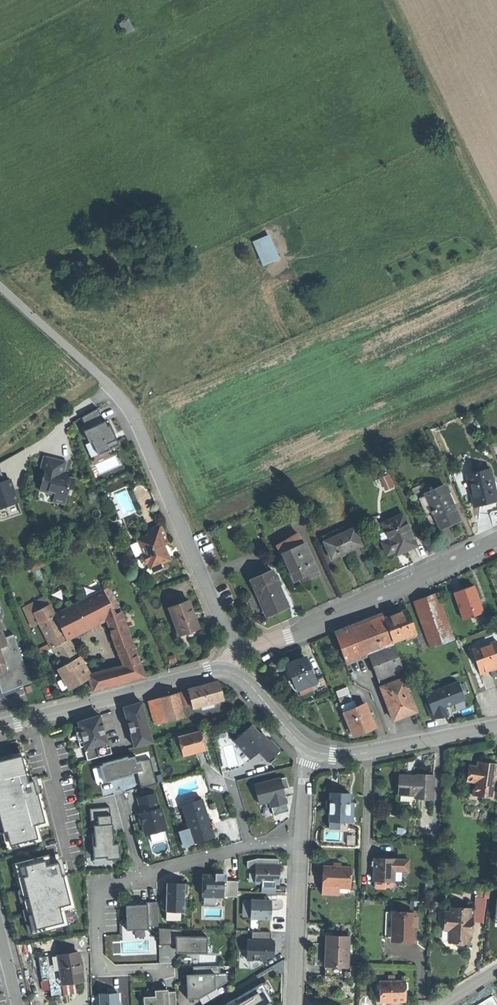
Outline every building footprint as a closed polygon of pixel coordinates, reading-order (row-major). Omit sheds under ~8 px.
[(280,257),(270,234),(253,241),(263,264),(280,257)] [(104,422),(98,409),(82,418),(87,430),(104,422)] [(106,421),(104,422),(87,430),(84,431),(89,443),(92,442),(98,455),(110,450),(109,448),(118,445),(113,435),(114,435),(110,425),(108,426),(106,421)] [(67,462),(45,456),(42,469),(48,470),(47,478),(43,477),(42,480),(43,480),(40,491),(49,493),(50,490),(56,492),(53,502),(65,505),(69,489),(73,490),(76,479),(70,478),(68,474),(66,474),(64,473),(67,462)] [(496,501),(496,498),(490,470),(467,476),(474,507),(486,504),(496,501)] [(3,481),(0,482),(0,509),(17,502),(9,479),(3,481)] [(452,525),(460,522),(444,488),(426,496),(426,497),(433,512),(431,513),(432,516),(434,515),(441,530),(452,525)] [(433,512),(426,497),(420,500),(427,515),(431,513),(433,512)] [(408,551),(417,547),(403,516),(403,515),(385,523),(392,539),(383,544),(389,555),(397,551),(399,555),(408,551)] [(325,543),(353,529),(351,523),(322,537),(325,543)] [(160,564),(170,560),(163,545),(168,543),(165,537),(160,526),(146,532),(148,535),(137,540),(140,547),(141,547),(145,555),(141,557),(139,561),(141,565),(145,566),(149,565),(153,574),(162,569),(160,564)] [(361,546),(353,529),(325,543),(333,560),(347,553),(361,546)] [(284,555),(304,546),(300,538),(300,537),(298,536),(297,536),(295,536),(293,537),(292,538),(290,539),(277,549),(284,555)] [(305,546),(304,546),(284,555),(295,580),(302,577),(304,581),(310,578),(317,575),(305,546)] [(278,611),(287,607),(272,572),(251,582),(258,597),(259,597),(268,616),(278,611)] [(464,620),(484,613),(474,586),(464,589),(454,593),(464,620)] [(109,588),(103,591),(115,615),(121,611),(109,588)] [(121,611),(115,615),(103,591),(54,615),(48,603),(33,611),(39,621),(51,646),(53,645),(63,666),(58,669),(69,689),(89,677),(93,691),(105,688),(145,677),(121,611)] [(432,648),(455,639),(439,593),(415,602),(432,648)] [(31,625),(39,621),(33,611),(48,603),(44,597),(26,607),(23,610),(31,625)] [(178,636),(197,629),(193,617),(191,612),(192,612),(188,602),(168,609),(178,636)] [(396,615),(385,619),(393,643),(417,634),(408,611),(396,615)] [(369,653),(394,644),(393,643),(385,619),(383,615),(370,619),(371,621),(336,634),(347,662),(369,653)] [(7,643),(0,621),(0,671),(6,669),(5,665),(11,663),(5,644),(7,643)] [(480,675),(489,671),(490,671),(492,678),(496,677),(496,642),(472,651),(480,675)] [(399,659),(394,644),(369,653),(381,687),(404,678),(406,678),(399,659)] [(298,690),(309,685),(315,682),(306,659),(288,666),(293,679),(298,690)] [(417,712),(404,678),(381,687),(394,720),(406,716),(417,712)] [(458,682),(423,695),(432,719),(447,716),(443,707),(450,704),(464,699),(458,682)] [(202,706),(214,703),(224,700),(220,683),(203,687),(190,690),(194,706),(194,708),(202,706)] [(26,692),(33,690),(31,684),(24,687),(26,692)] [(311,691),(309,685),(298,690),(300,695),(311,691)] [(194,706),(190,690),(179,693),(183,708),(194,706)] [(183,708),(179,693),(164,696),(167,709),(170,721),(170,723),(185,719),(183,708)] [(153,713),(167,709),(164,696),(150,700),(153,713)] [(141,702),(127,706),(132,723),(130,723),(132,731),(134,730),(138,747),(153,743),(141,702)] [(344,713),(353,709),(350,702),(341,706),(344,713)] [(215,708),(214,703),(202,706),(203,711),(215,708)] [(365,704),(353,709),(344,713),(354,736),(366,731),(375,728),(365,704)] [(170,721),(167,709),(153,713),(156,724),(170,721)] [(79,726),(74,727),(80,748),(85,746),(86,752),(85,753),(87,760),(111,754),(110,747),(107,748),(106,743),(107,743),(100,716),(88,719),(78,722),(79,726)] [(234,740),(250,758),(259,751),(268,761),(279,751),(275,746),(270,740),(269,742),(264,737),(262,738),(251,725),(234,740)] [(200,730),(177,736),(183,756),(205,750),(200,730)] [(176,758),(183,756),(177,736),(170,738),(176,758)] [(22,756),(0,761),(0,814),(4,831),(7,830),(11,844),(37,838),(34,823),(45,821),(38,793),(37,793),(33,780),(28,782),(22,756)] [(127,757),(102,764),(102,765),(98,766),(99,767),(102,766),(105,777),(116,774),(117,777),(130,774),(131,775),(132,775),(131,772),(136,770),(140,788),(156,784),(149,759),(136,762),(134,756),(127,758),(127,757)] [(476,781),(474,793),(493,796),(496,772),(496,764),(489,762),(479,761),(478,766),(470,765),(468,780),(476,781)] [(415,799),(432,800),(434,775),(423,774),(416,774),(416,776),(399,775),(397,795),(415,796),(415,799)] [(283,789),(288,788),(286,777),(254,785),(259,804),(269,801),(273,815),(288,811),(283,789)] [(154,793),(138,798),(142,812),(140,813),(141,816),(140,818),(141,824),(143,823),(146,834),(148,833),(156,831),(165,829),(160,808),(158,808),(154,793)] [(332,822),(342,823),(355,823),(356,802),(353,802),(353,794),(342,794),(333,793),(332,822)] [(181,806),(184,816),(205,809),(202,799),(181,806)] [(109,809),(89,810),(91,827),(94,827),(94,834),(91,834),(91,848),(93,848),(93,859),(107,858),(107,860),(111,860),(119,859),(119,857),(118,845),(113,845),(111,826),(110,826),(109,809)] [(211,830),(210,824),(205,809),(184,816),(189,829),(193,844),(201,841),(214,837),(211,830)] [(184,847),(193,844),(189,829),(179,832),(184,847)] [(247,867),(256,868),(256,865),(278,866),(278,859),(258,858),(247,861),(247,867)] [(373,881),(393,882),(394,859),(375,858),(374,869),(373,881)] [(62,876),(58,863),(47,866),(46,861),(26,866),(28,875),(23,876),(37,928),(63,921),(59,906),(71,903),(64,876),(62,876)] [(278,866),(256,865),(256,868),(255,882),(262,883),(274,883),(279,883),(279,866),(278,866)] [(322,886),(350,887),(350,868),(323,866),(323,877),(322,886)] [(224,875),(202,875),(202,897),(223,898),(223,896),(224,881),(224,875)] [(237,881),(224,881),(223,896),(237,897),(237,881)] [(488,918),(496,919),(496,882),(493,881),(488,918)] [(185,884),(176,883),(176,886),(166,886),(165,919),(184,919),(185,884)] [(274,883),(262,883),(262,892),(274,892),(274,883)] [(349,895),(350,887),(322,886),(322,894),(349,895)] [(271,901),(251,900),(250,919),(271,919),(271,911),(271,901)] [(141,905),(136,905),(126,906),(127,931),(149,930),(149,927),(158,926),(157,902),(141,903),(141,905)] [(450,912),(448,912),(447,929),(449,929),(448,941),(458,941),(468,942),(469,934),(471,934),(471,917),(470,917),(470,908),(450,907),(450,912)] [(412,926),(412,917),(412,913),(392,912),(392,938),(412,938),(412,932),(412,926)] [(181,930),(159,929),(159,943),(181,944),(180,953),(207,954),(208,937),(182,936),(181,930)] [(271,932),(252,932),(252,940),(247,940),(247,960),(250,960),(250,969),(253,969),(263,964),(263,960),(266,960),(266,956),(274,956),(274,946),(274,941),(271,941),(271,932)] [(324,976),(347,977),(349,936),(326,936),(325,951),(324,976)] [(49,981),(50,991),(51,998),(64,996),(62,984),(83,981),(78,952),(59,956),(59,954),(38,957),(42,982),(49,981)] [(219,966),(193,967),(193,975),(186,975),(187,999),(198,999),(227,982),(226,974),(219,974),(219,966)] [(394,1001),(405,1001),(405,980),(382,981),(383,1002),(394,1001)] [(43,992),(50,991),(49,981),(42,982),(43,992)] [(225,1004),(272,1004),(260,984),(225,1004)] [(155,991),(155,993),(149,993),(149,997),(143,997),(144,1004),(176,1004),(175,992),(168,992),(168,990),(155,991)] [(99,994),(99,1004),(121,1004),(118,1001),(117,993),(99,994)]
